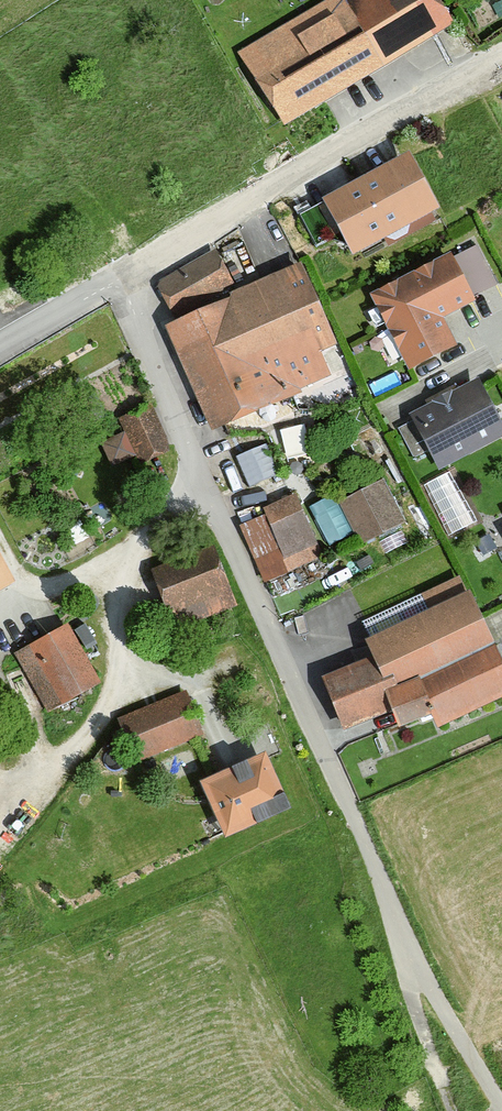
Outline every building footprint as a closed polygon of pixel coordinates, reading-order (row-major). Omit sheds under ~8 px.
[(435,0),(359,0),(350,5),(347,0),(332,0),(317,10),(331,30),(322,36),(358,92),(454,30),(435,0)] [(325,207),(355,264),(444,216),(414,160),(325,207)] [(478,238),(459,248),(481,290),(499,281),(478,238)] [(212,255),(155,288),(175,322),(232,289),(212,255)] [(476,304),(449,256),(369,300),(410,373),(456,347),(442,323),(476,304)] [(303,269),(167,330),(214,432),(333,379),(322,356),(339,349),(303,269)] [(478,383),(407,418),(443,473),(501,437),(501,422),(478,383)] [(121,424),(141,468),(169,455),(149,412),(121,424)] [(275,473),(263,441),(239,450),(250,482),(275,473)] [(386,472),(341,493),(361,539),(407,519),(386,472)] [(319,552),(295,499),(262,513),(286,567),(319,552)] [(177,630),(232,610),(211,551),(155,570),(177,630)] [(0,553),(0,599),(19,588),(0,553)] [(460,578),(419,596),(428,616),(369,643),(377,661),(326,685),(349,734),(395,713),(403,732),(435,718),(440,731),(501,703),(501,670),(460,578)] [(95,686),(69,636),(22,660),(48,710),(95,686)] [(200,739),(182,695),(117,722),(136,766),(200,739)] [(213,857),(291,829),(272,776),(194,804),(213,857)]
